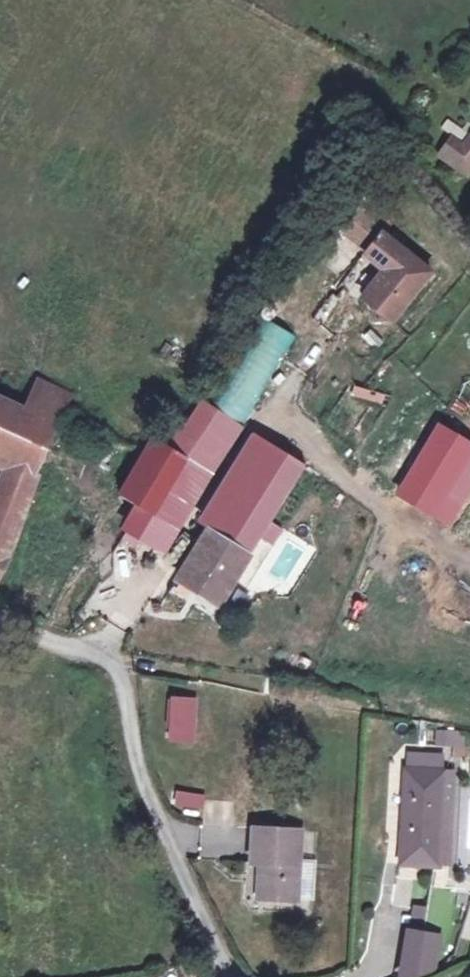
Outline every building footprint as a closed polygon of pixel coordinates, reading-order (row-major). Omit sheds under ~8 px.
[(385,224),(357,205),(342,225),(367,245),(364,251),(383,266),(369,286),(374,321),(393,319),(431,266),(381,228),(385,224)] [(439,424),(456,435),(469,414),(469,377),(439,424)] [(74,392),(45,378),(33,408),(62,420),(74,392)] [(385,410),(389,396),(353,386),(349,400),(385,410)] [(0,394),(0,459),(10,463),(39,476),(62,420),(33,408),(0,394)] [(204,401),(175,448),(210,471),(238,425),(204,401)] [(175,448),(159,437),(152,447),(120,494),(136,505),(155,518),(176,487),(194,461),(175,448)] [(231,440),(212,488),(235,497),(254,449),(231,440)] [(210,471),(194,461),(176,487),(191,499),(210,471)] [(10,463),(0,486),(0,554),(6,557),(41,477),(39,476),(10,463)] [(430,517),(436,509),(406,484),(400,491),(430,517)] [(155,518),(136,505),(128,524),(146,534),(155,518)] [(288,604),(315,544),(266,522),(239,582),(288,604)] [(250,558),(207,531),(178,577),(220,603),(250,558)] [(0,554),(0,579),(10,559),(6,557),(0,554)] [(195,692),(176,691),(173,738),(191,739),(195,692)] [(453,734),(452,749),(469,750),(469,735),(453,734)] [(448,761),(413,759),(412,773),(447,776),(448,761)] [(447,776),(412,773),(403,863),(450,867),(453,838),(442,836),(447,776)] [(172,810),(206,811),(206,794),(172,794),(172,810)] [(303,828),(254,823),(251,859),(265,862),(262,895),(297,898),(303,828)] [(409,933),(402,976),(405,976),(434,966),(438,937),(409,933)]
